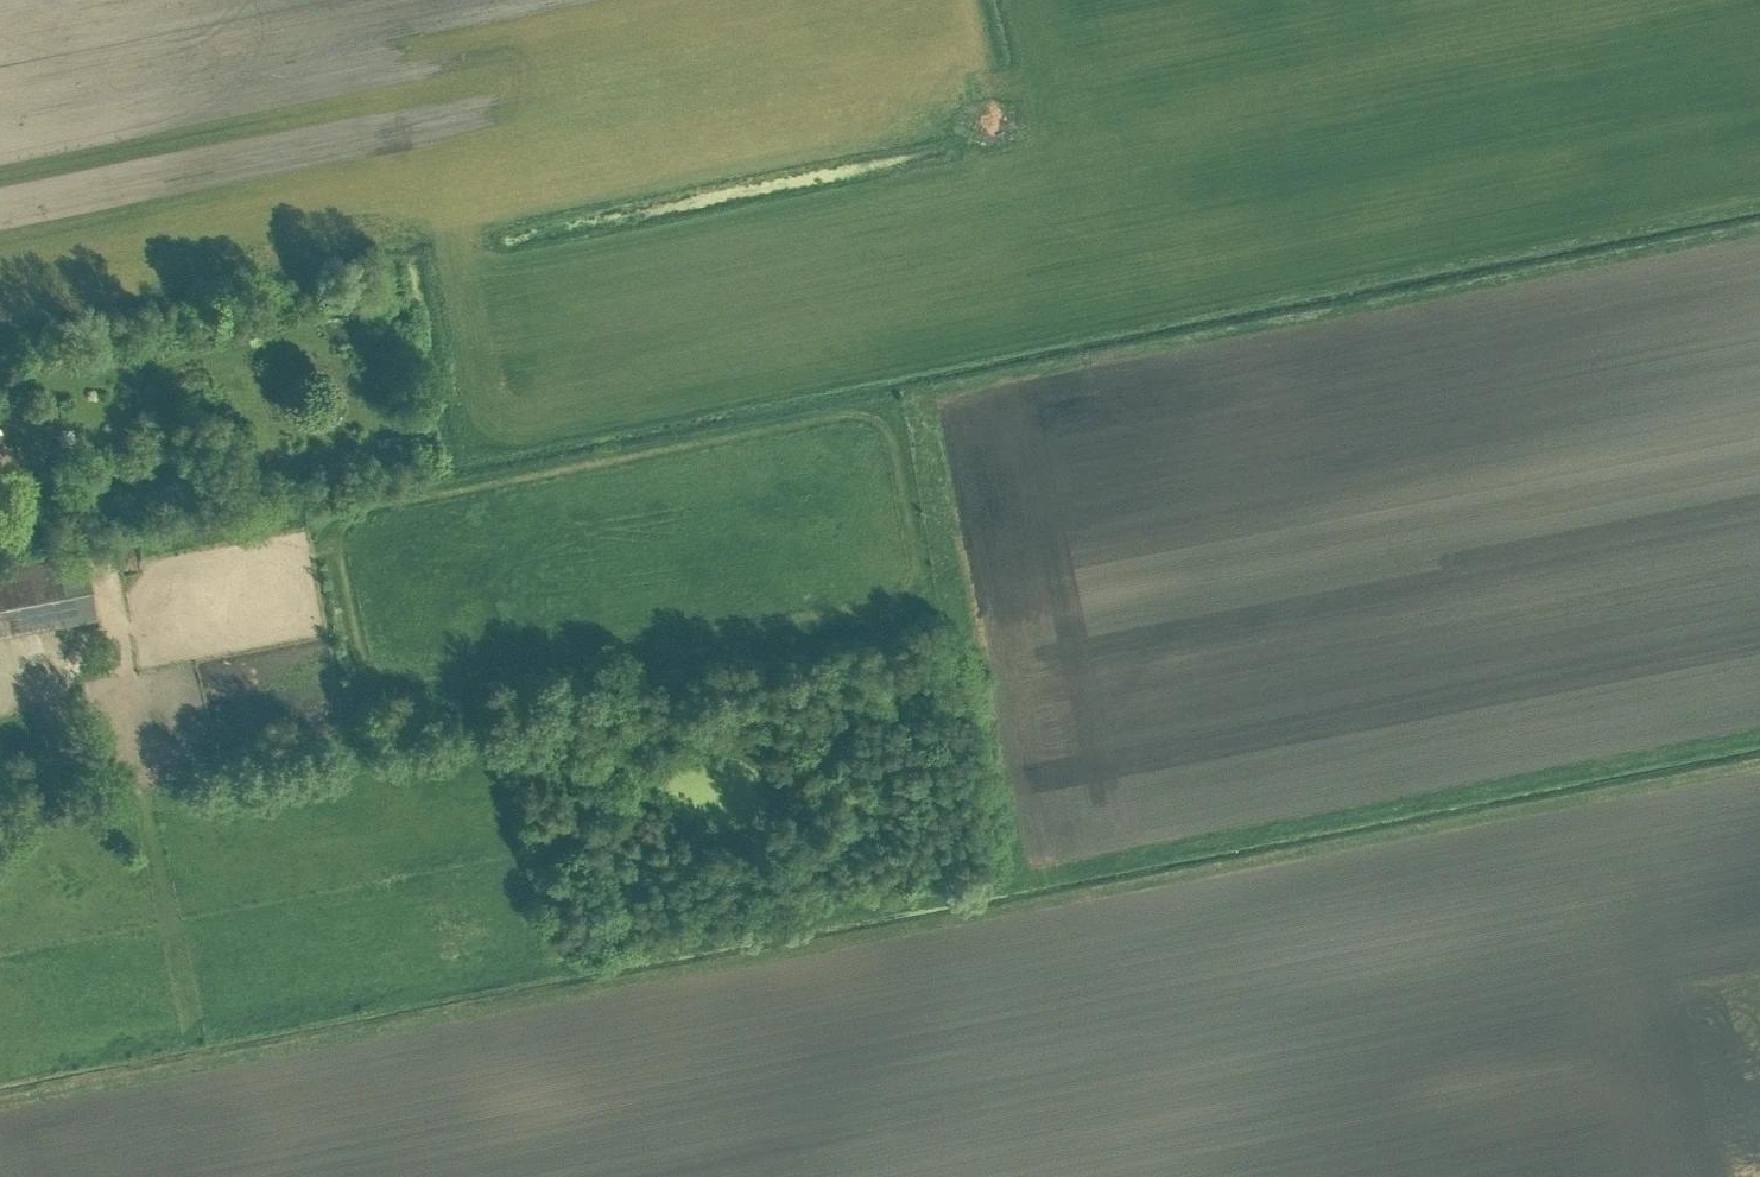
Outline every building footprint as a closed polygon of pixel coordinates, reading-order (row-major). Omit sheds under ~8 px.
[(97,617),(84,552),(0,569),(0,636),(97,617)]
